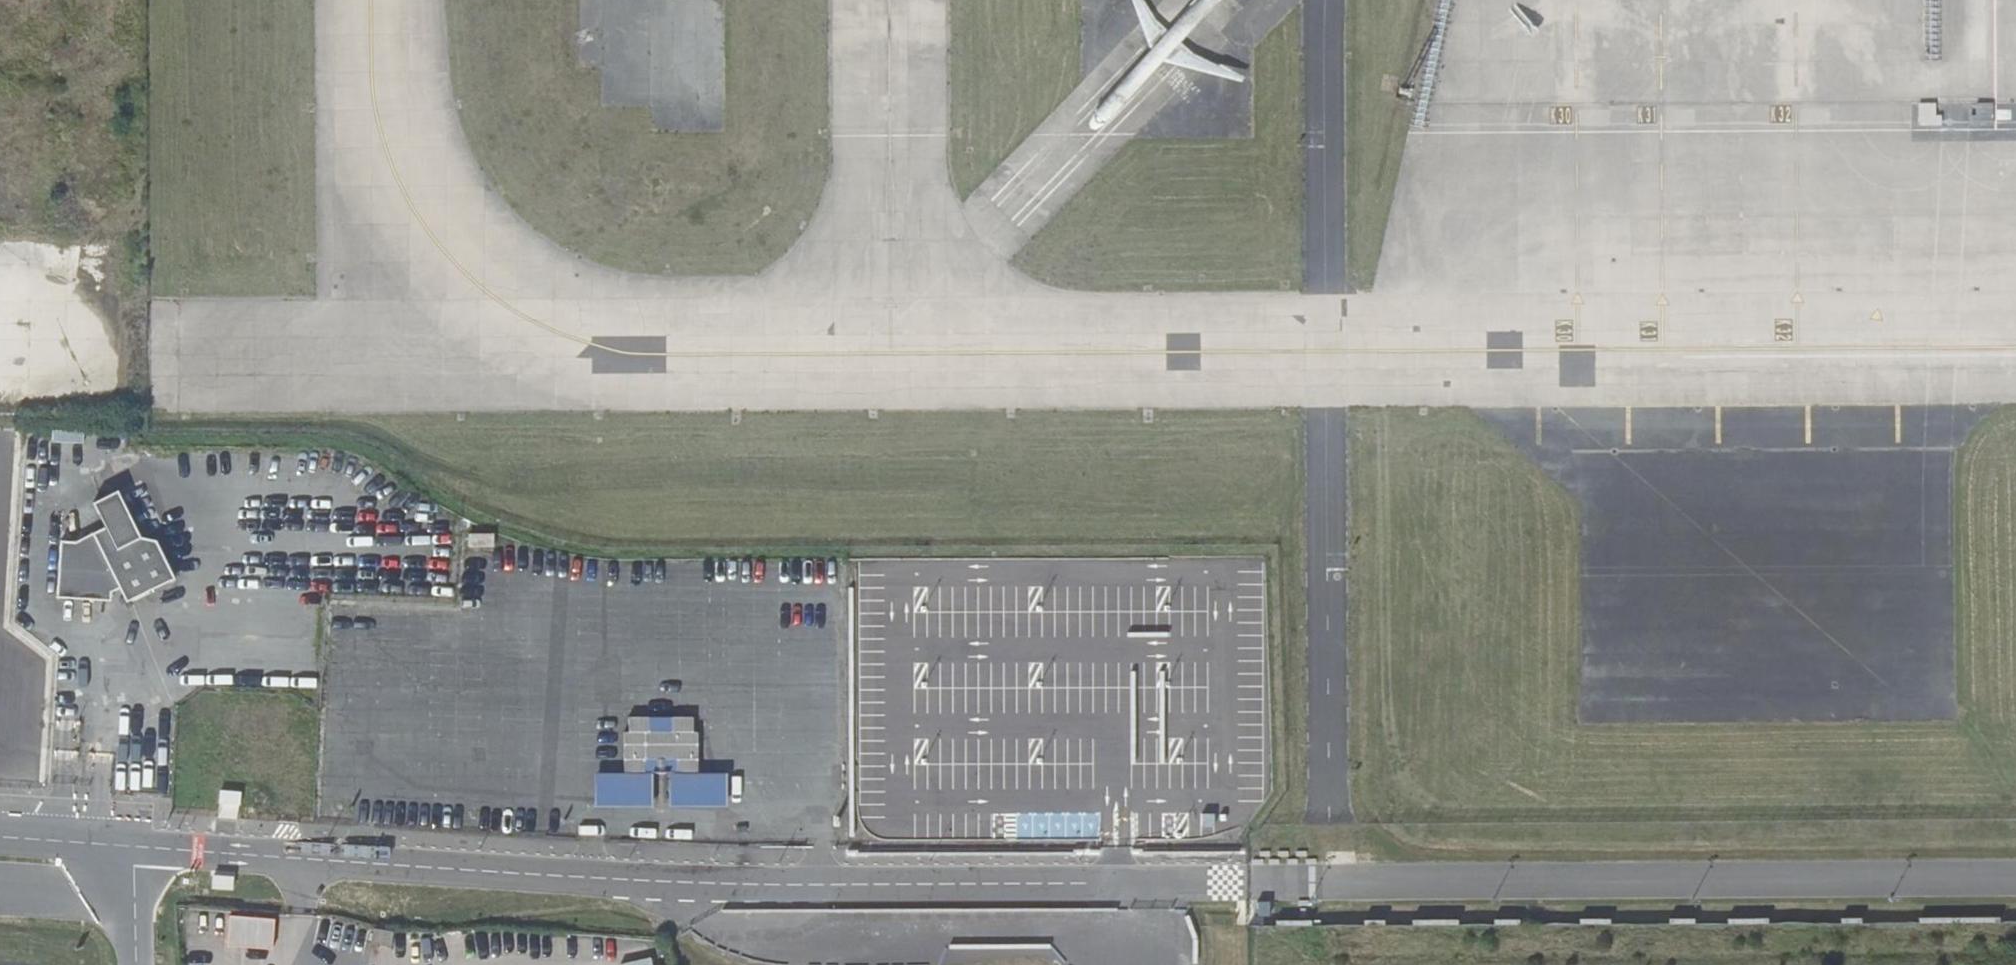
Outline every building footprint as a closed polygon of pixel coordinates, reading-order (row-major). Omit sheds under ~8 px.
[(1936,105),(1920,105),(1920,127),(1941,127),(1941,117),(1936,117),(1936,105)] [(1993,105),(1976,105),(1976,116),(1972,116),(1972,127),(1993,127),(1993,105)] [(119,589),(126,603),(174,579),(156,541),(140,538),(117,491),(92,503),(104,528),(74,543),(60,541),(57,598),(110,601),(111,593),(119,589)] [(638,730),(634,730),(634,769),(654,768),(654,756),(686,757),(686,769),(706,769),(706,730),(702,730),(702,715),(680,715),(680,730),(659,730),(659,715),(638,715),(638,730)] [(680,715),(659,715),(659,730),(680,730),(680,715)] [(654,768),(634,769),(604,769),(604,802),(663,801),(662,769),(678,769),(679,801),(737,800),(736,769),(706,769),(686,769),(686,757),(654,756),(654,768)]
